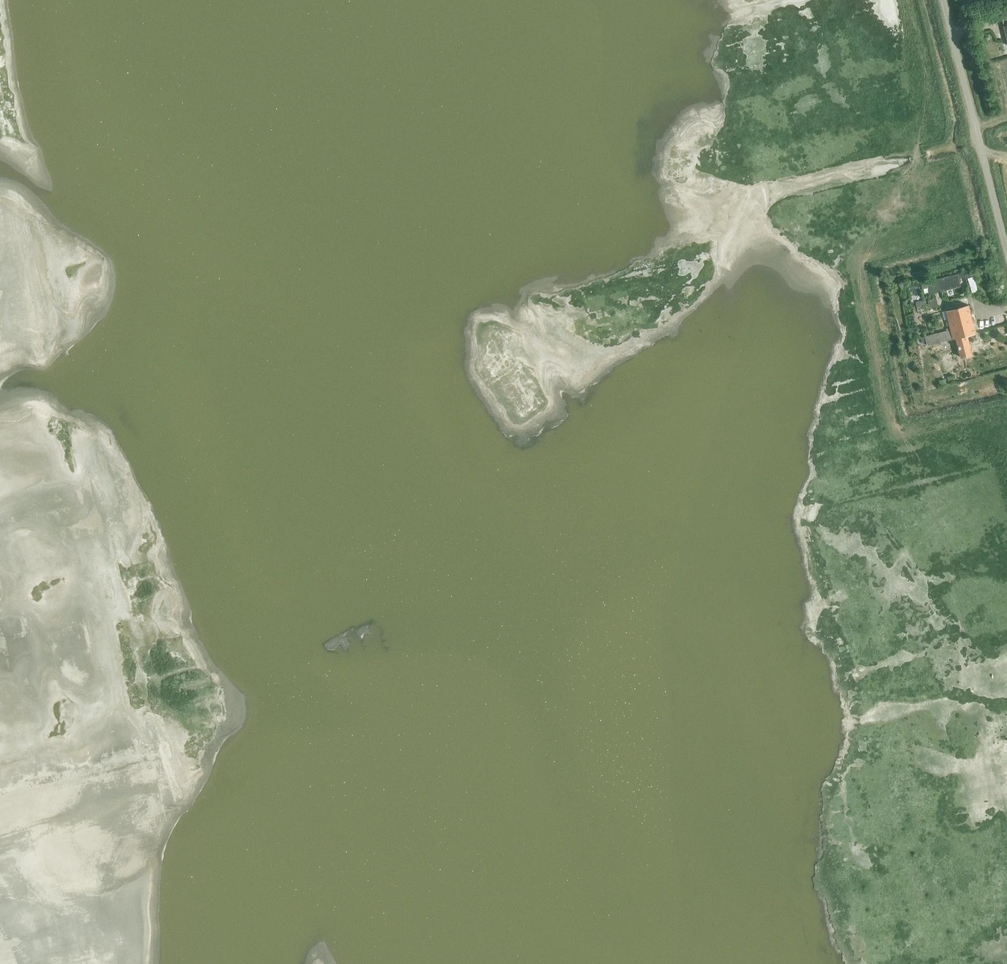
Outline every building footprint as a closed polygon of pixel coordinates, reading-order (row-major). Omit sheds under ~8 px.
[(968,277),(972,291),(978,289),(974,275),(968,277)] [(929,283),(931,294),(961,287),(959,276),(929,283)] [(968,337),(977,335),(969,305),(943,312),(944,319),(948,318),(951,328),(920,336),(922,342),(927,341),(927,344),(940,341),(941,344),(946,342),(945,340),(953,338),(954,340),(957,339),(962,359),(973,356),(968,337)]
